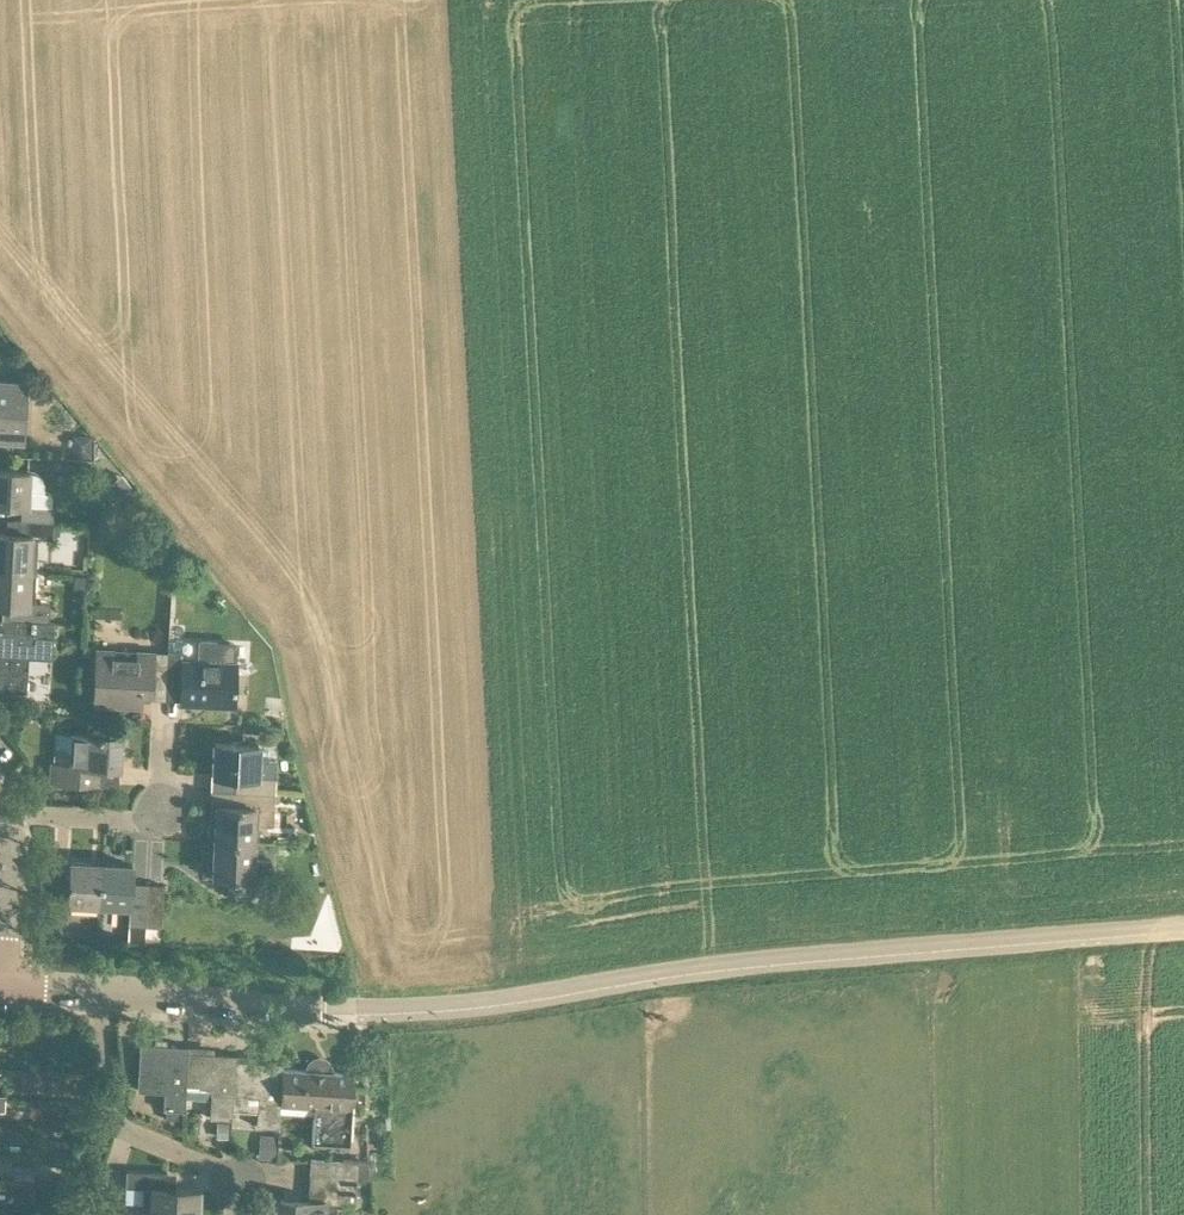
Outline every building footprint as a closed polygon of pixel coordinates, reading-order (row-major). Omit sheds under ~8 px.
[(24,443),(27,383),(0,381),(0,442),(24,443)] [(93,436),(72,435),(71,458),(91,459),(93,436)] [(20,507),(20,520),(52,522),(52,521),(52,508),(52,507),(52,496),(49,492),(43,493),(44,483),(40,478),(36,474),(33,473),(30,472),(30,470),(0,468),(0,506),(20,507)] [(120,470),(107,480),(122,498),(135,488),(120,470)] [(29,570),(31,539),(37,540),(51,540),(52,522),(20,520),(11,520),(11,534),(5,533),(0,533),(0,568),(29,570)] [(2,606),(1,620),(48,623),(49,604),(34,603),(27,603),(29,570),(0,568),(0,606),(2,606)] [(83,576),(73,575),(72,589),(82,589),(83,576)] [(25,693),(27,659),(50,660),(52,623),(48,623),(1,620),(0,620),(0,692),(25,693)] [(168,654),(166,695),(179,696),(179,702),(235,705),(237,661),(235,661),(236,642),(203,641),(202,642),(202,660),(182,659),(183,654),(168,654)] [(94,650),(91,704),(139,706),(139,700),(139,694),(166,695),(168,654),(135,652),(134,657),(114,656),(114,651),(94,650)] [(50,764),(49,782),(98,786),(99,769),(117,771),(119,738),(72,734),(69,765),(53,764),(50,764)] [(212,743),(210,776),(233,778),(233,792),(274,794),(276,762),(259,761),(260,745),(212,743)] [(208,817),(207,840),(255,844),(255,826),(272,827),(274,794),(233,792),(232,805),(216,804),(215,818),(208,817)] [(254,861),(255,844),(207,840),(206,863),(213,864),(212,877),(249,880),(269,881),(270,862),(254,861)] [(49,898),(48,921),(65,922),(66,905),(99,906),(102,864),(102,863),(68,861),(68,863),(67,882),(50,881),(49,898)] [(102,864),(99,906),(128,908),(130,908),(129,926),(144,926),(147,885),(131,884),(132,865),(102,863),(102,864)] [(147,885),(144,926),(160,927),(162,886),(147,885)] [(183,1087),(185,1052),(186,1046),(164,1045),(164,1046),(153,1045),(138,1044),(136,1078),(162,1080),(161,1109),(164,1109),(177,1110),(182,1110),(183,1087)] [(230,1095),(232,1055),(185,1052),(183,1087),(209,1088),(207,1117),(229,1119),(230,1095)] [(233,1061),(230,1110),(256,1111),(255,1126),(276,1128),(277,1128),(278,1113),(281,1069),(281,1063),(280,1063),(233,1061)] [(37,1069),(17,1068),(16,1089),(36,1090),(37,1069)] [(281,1069),(278,1113),(313,1115),(311,1142),(349,1144),(353,1073),(352,1073),(329,1072),(304,1071),(281,1069)] [(164,1109),(164,1119),(177,1120),(177,1110),(164,1109)] [(218,1122),(217,1139),(228,1139),(229,1123),(218,1122)] [(261,1135),(260,1159),(274,1160),(275,1136),(261,1135)] [(66,1141),(44,1140),(43,1155),(65,1156),(66,1141)] [(309,1174),(357,1178),(366,1178),(367,1165),(365,1164),(310,1160),(310,1166),(309,1174)] [(123,1187),(141,1188),(147,1188),(145,1214),(196,1214),(197,1190),(164,1188),(164,1173),(124,1171),(123,1187)] [(357,1178),(309,1174),(305,1202),(277,1199),(276,1214),(324,1214),(325,1203),(353,1205),(357,1178)]
